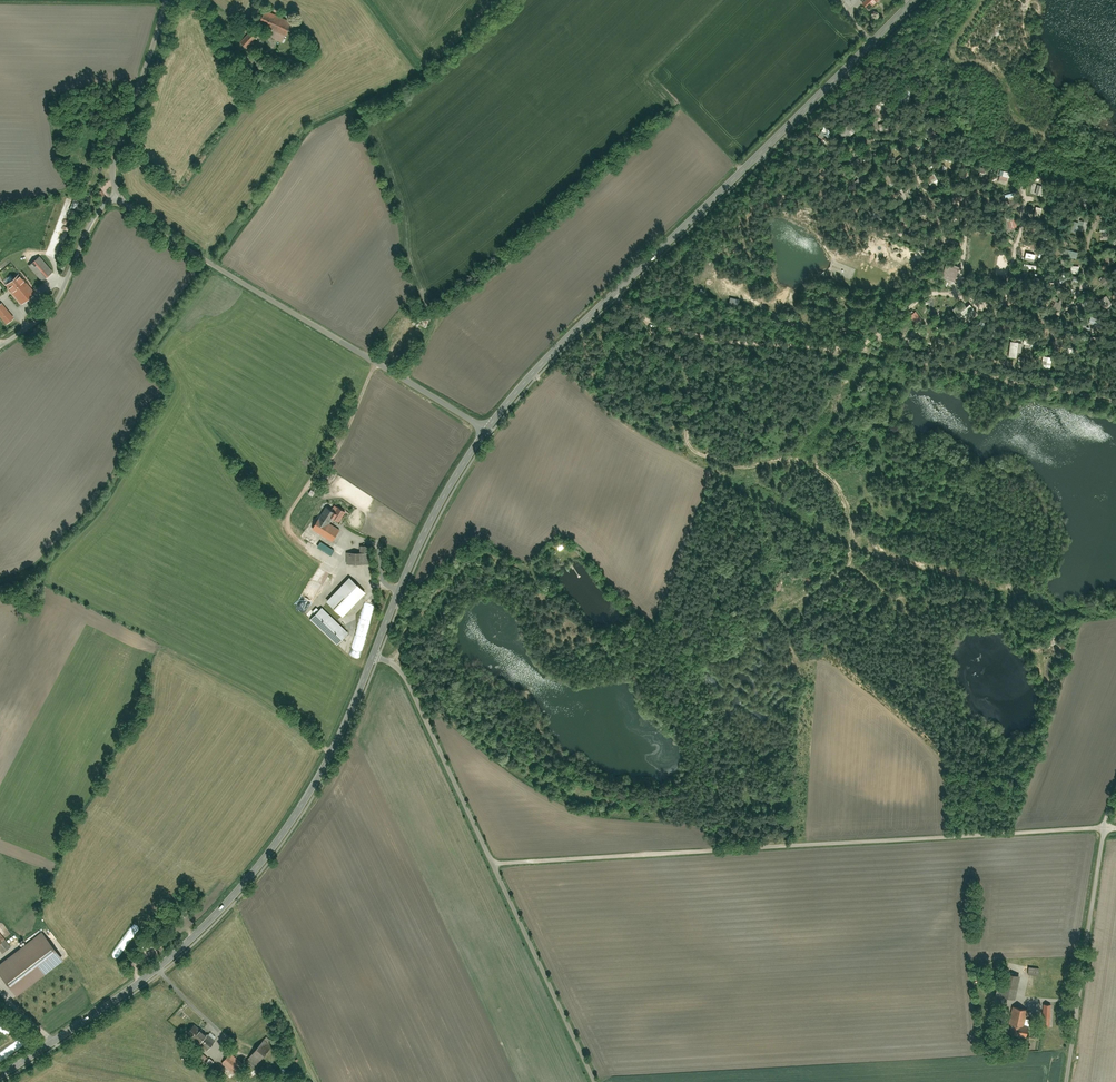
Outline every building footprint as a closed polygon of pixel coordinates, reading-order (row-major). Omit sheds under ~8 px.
[(862,3),(869,10),(879,0),(865,0),(862,3)] [(265,10),(257,29),(284,40),(291,21),(265,10)] [(239,45),(247,51),(257,39),(249,33),(239,45)] [(40,256),(29,266),(43,282),(54,272),(40,256)] [(948,263),(943,277),(955,282),(960,267),(948,263)] [(20,274),(6,285),(21,304),(35,292),(20,274)] [(0,305),(0,317),(6,325),(15,318),(3,303),(0,305)] [(910,316),(916,325),(922,320),(915,312),(910,316)] [(334,514),(326,509),(313,530),(333,542),(340,531),(331,526),(334,520),(340,523),(346,513),(338,508),(334,514)] [(346,553),(346,565),(371,565),(371,554),(367,553),(367,547),(360,547),(360,553),(346,553)] [(349,578),(326,602),(342,617),(365,593),(349,578)] [(323,607),(311,620),(338,645),(350,632),(323,607)] [(2,953),(11,946),(0,931),(0,951),(2,953)] [(0,963),(0,974),(17,996),(63,961),(41,932),(0,963)] [(1030,950),(1013,949),(1013,957),(1029,958),(1030,950)] [(1030,958),(1029,975),(1039,976),(1040,959),(1030,958)] [(1004,963),(997,995),(1016,999),(1023,968),(1004,963)] [(1044,1005),(1042,1026),(1052,1027),(1053,1005),(1044,1005)] [(1028,1010),(1014,1007),(1009,1033),(1028,1038),(1030,1029),(1024,1028),(1028,1010)] [(181,1014),(177,1019),(185,1025),(189,1020),(181,1014)] [(196,1022),(187,1033),(207,1050),(216,1039),(196,1022)] [(266,1037),(249,1058),(257,1064),(274,1043),(266,1037)] [(204,1055),(200,1061),(209,1068),(214,1062),(204,1055)] [(231,1055),(223,1065),(236,1076),(244,1066),(231,1055)]
